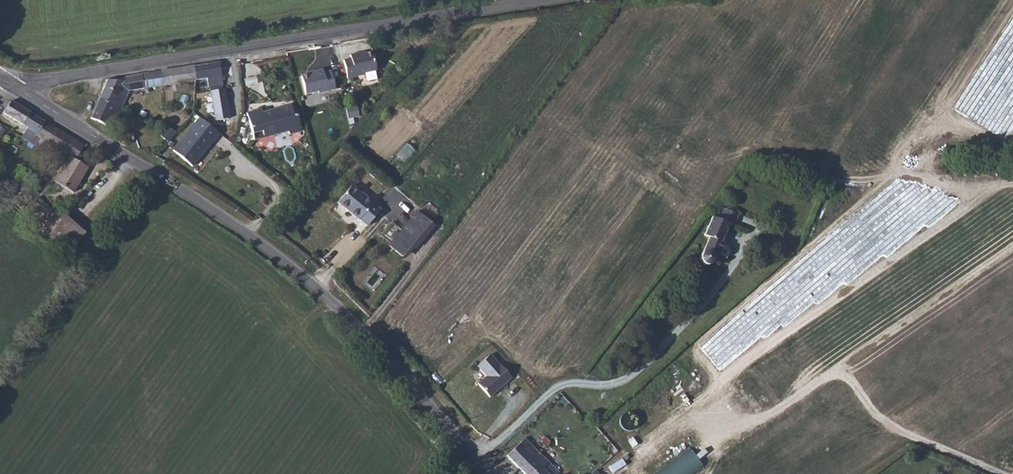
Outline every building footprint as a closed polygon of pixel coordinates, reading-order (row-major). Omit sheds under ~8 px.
[(376,71),(372,52),(360,55),(359,53),(350,55),(351,58),(344,60),(347,78),(364,75),(364,73),(376,71)] [(223,85),(219,62),(193,66),(196,80),(207,78),(208,87),(223,85)] [(193,66),(142,74),(144,89),(196,80),(193,66)] [(335,89),(331,71),(323,73),(322,69),(313,71),(314,73),(301,76),(306,94),(318,91),(319,93),(335,89)] [(144,89),(142,74),(125,77),(123,81),(107,80),(100,98),(122,108),(129,91),(144,89)] [(229,118),(224,89),(211,91),(216,121),(229,118)] [(122,108),(100,98),(91,118),(106,125),(109,118),(116,122),(122,108)] [(44,121),(11,101),(4,113),(28,127),(21,137),(29,142),(35,132),(37,133),(44,121)] [(273,110),(263,112),(262,109),(247,113),(253,140),(274,135),(277,127),(284,126),(288,132),(290,134),(301,131),(297,115),(294,115),(291,105),(280,108),(280,112),(274,113),(273,110)] [(192,166),(219,133),(200,117),(173,150),(192,166)] [(83,145),(44,121),(37,133),(35,132),(29,142),(39,147),(41,144),(55,153),(58,149),(70,156),(75,159),(83,145)] [(288,132),(284,126),(277,127),(274,135),(288,132)] [(168,142),(177,132),(167,127),(160,136),(168,142)] [(73,193),(89,168),(75,159),(70,156),(54,181),(73,193)] [(142,183),(135,177),(126,187),(130,191),(126,195),(129,198),(142,183)] [(381,210),(373,203),(352,185),(338,202),(359,220),(367,226),(381,210)] [(723,195),(719,206),(729,211),(735,213),(740,202),(723,195)] [(713,204),(706,220),(724,229),(723,225),(729,211),(719,206),(713,204)] [(402,257),(431,222),(417,210),(389,245),(402,257)] [(85,232),(62,212),(61,214),(56,219),(45,232),(67,251),(85,232)] [(724,229),(706,220),(704,225),(709,226),(705,237),(695,245),(701,251),(705,252),(711,250),(712,244),(717,244),(724,231),(724,229)] [(784,227),(775,223),(770,228),(781,233),(784,227)] [(473,369),(486,382),(491,376),(491,374),(493,372),(494,373),(506,361),(494,348),(493,349),(483,339),(471,352),(481,361),(473,369)] [(525,473),(557,473),(560,472),(526,438),(507,455),(525,473)]
